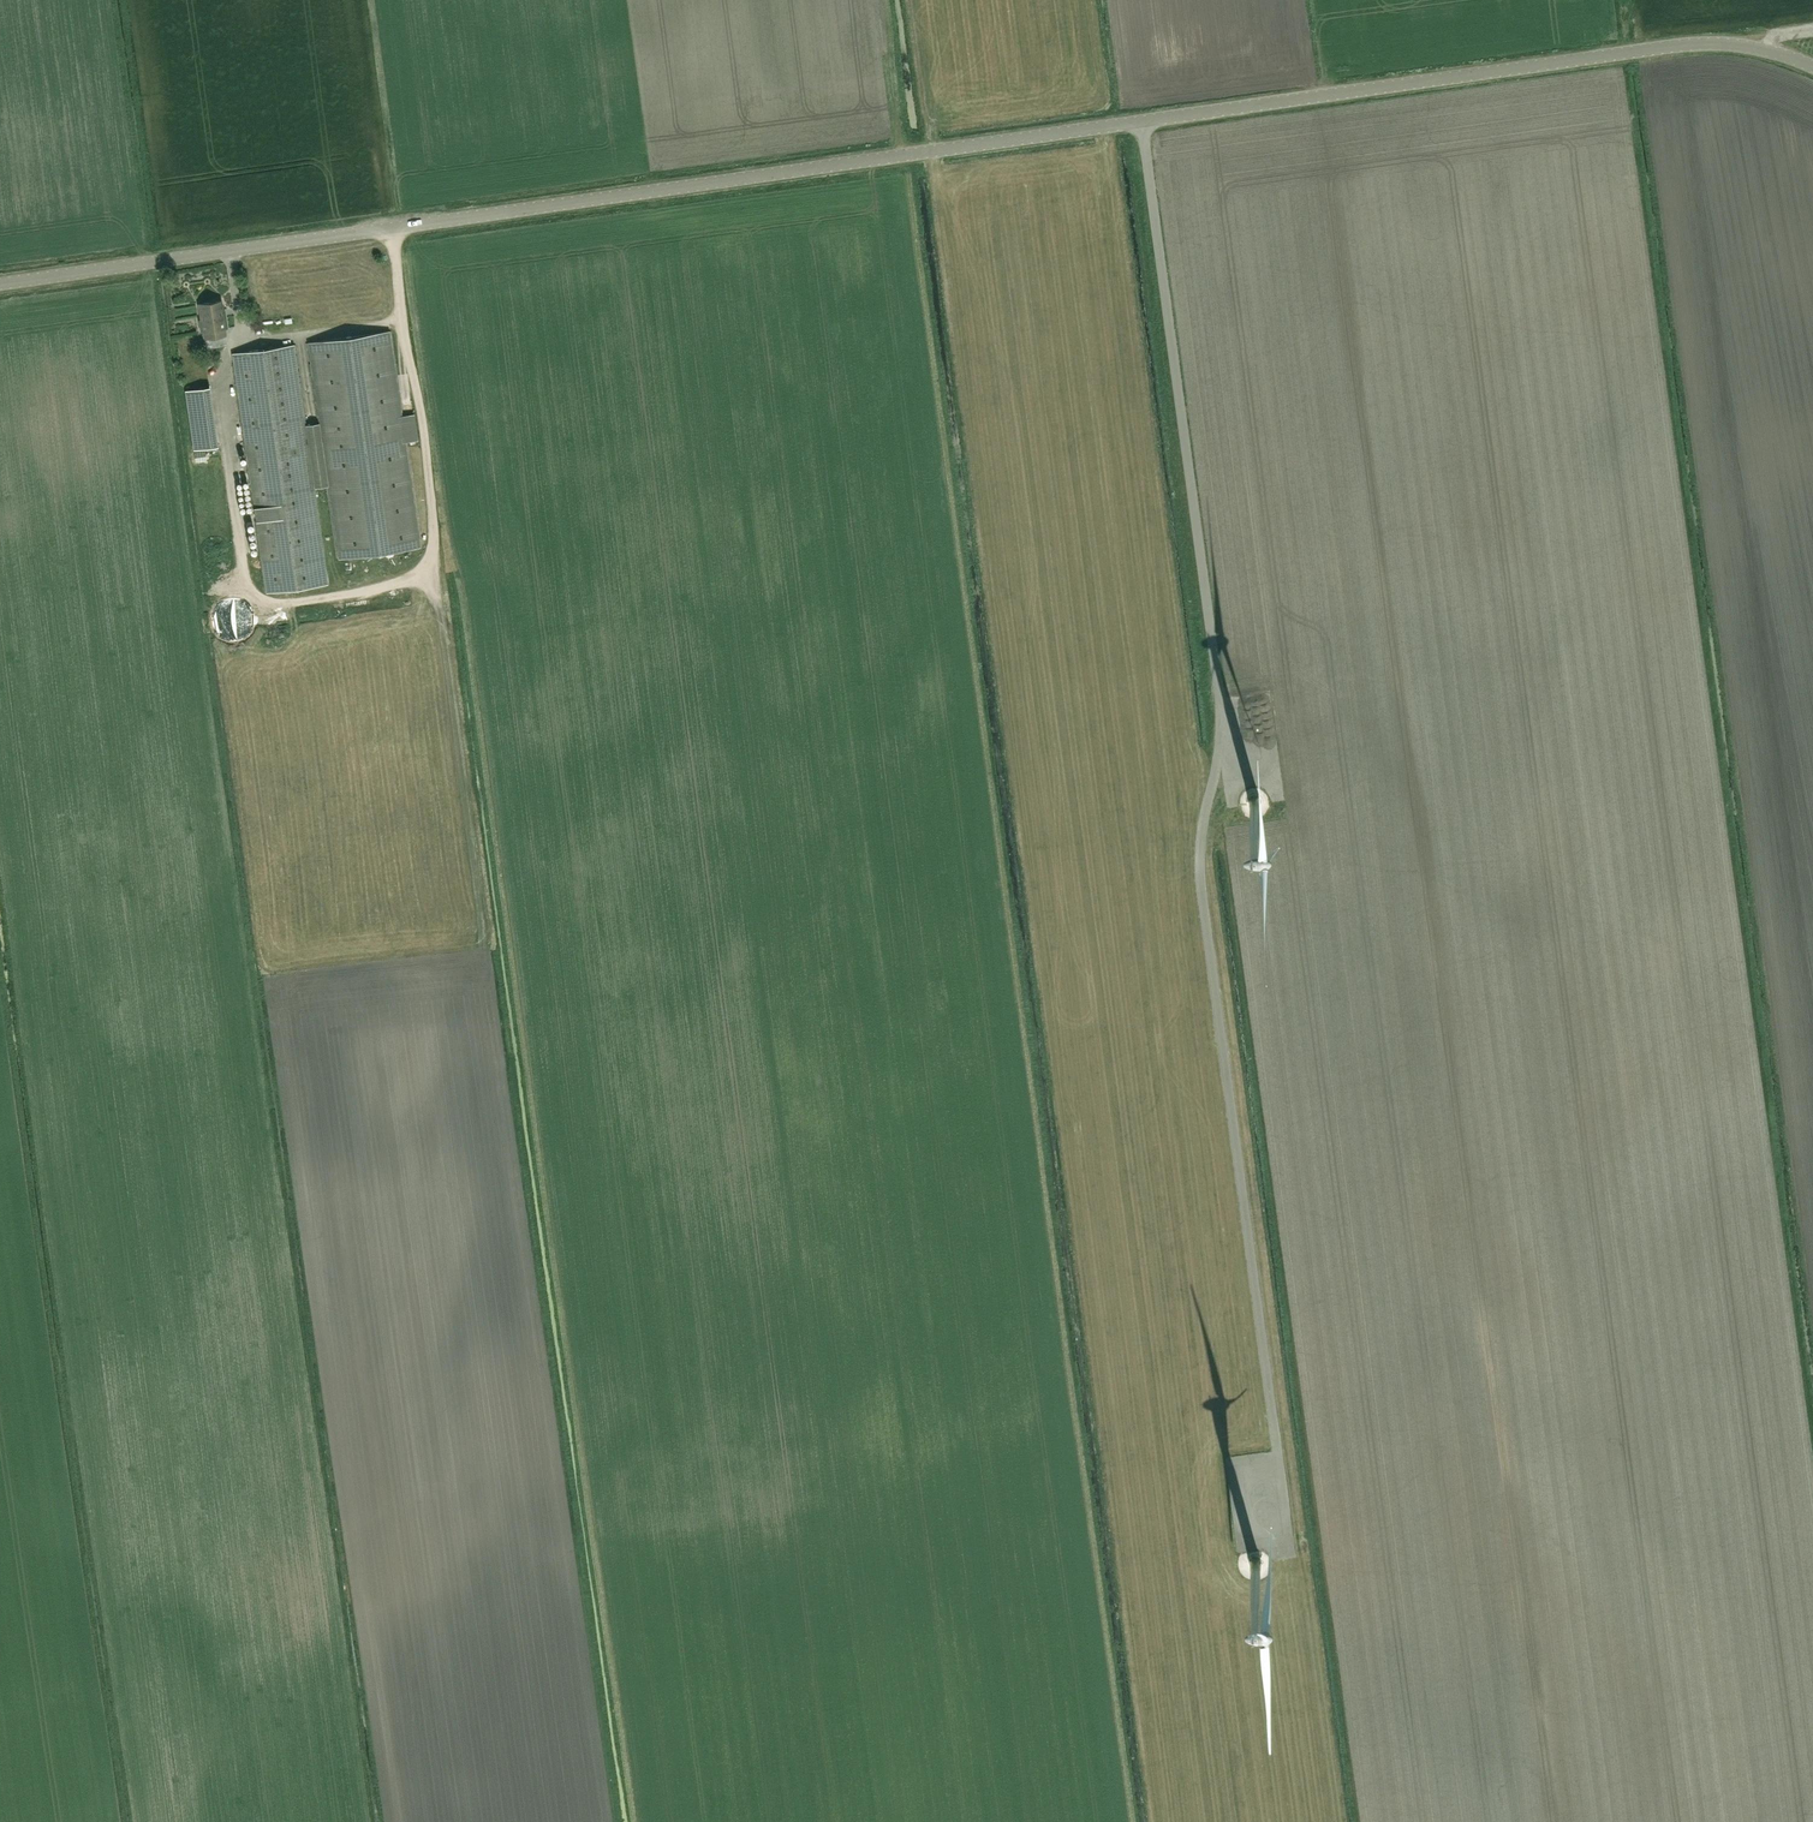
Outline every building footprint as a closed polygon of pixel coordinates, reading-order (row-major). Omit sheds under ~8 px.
[(221,300),(199,304),(201,320),(200,320),(201,331),(203,331),(205,338),(225,335),(224,328),(227,327),(225,316),(223,317),(221,300)] [(328,583),(314,487),(327,486),(337,558),(339,558),(420,546),(421,546),(406,441),(417,440),(413,414),(403,415),(391,331),(389,331),(308,342),(308,343),(307,343),(320,435),(308,437),(295,344),(294,345),(232,353),(234,363),(232,364),(254,516),(256,516),(256,520),(255,520),(265,592),(266,592),(328,583)] [(218,446),(209,386),(185,390),(194,450),(218,446)] [(215,630),(220,635),(226,639),(233,640),(241,639),(247,635),(251,629),(254,622),(253,615),(251,608),(246,603),(239,599),(232,598),(225,600),(219,604),(215,610),(213,616),(213,623),(215,630)]
